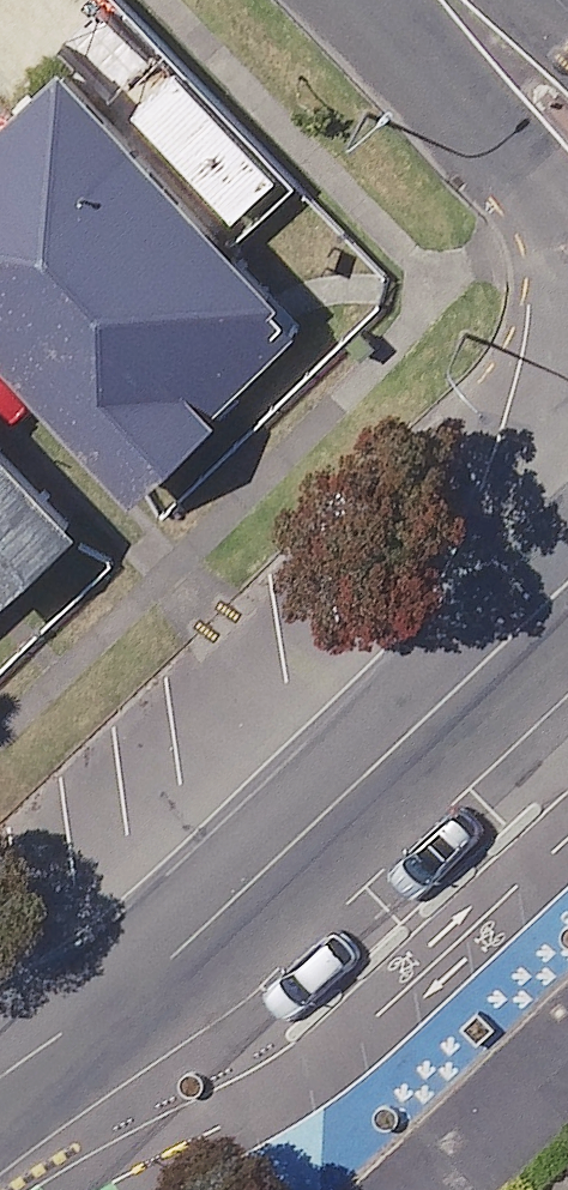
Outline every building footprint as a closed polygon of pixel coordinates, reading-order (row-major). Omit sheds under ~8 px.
[(86,72),(0,148),(0,318),(150,487),(320,337),(86,72)] [(84,529),(0,434),(0,604),(84,529)] [(551,1189),(567,1189),(567,1174),(551,1189)]
